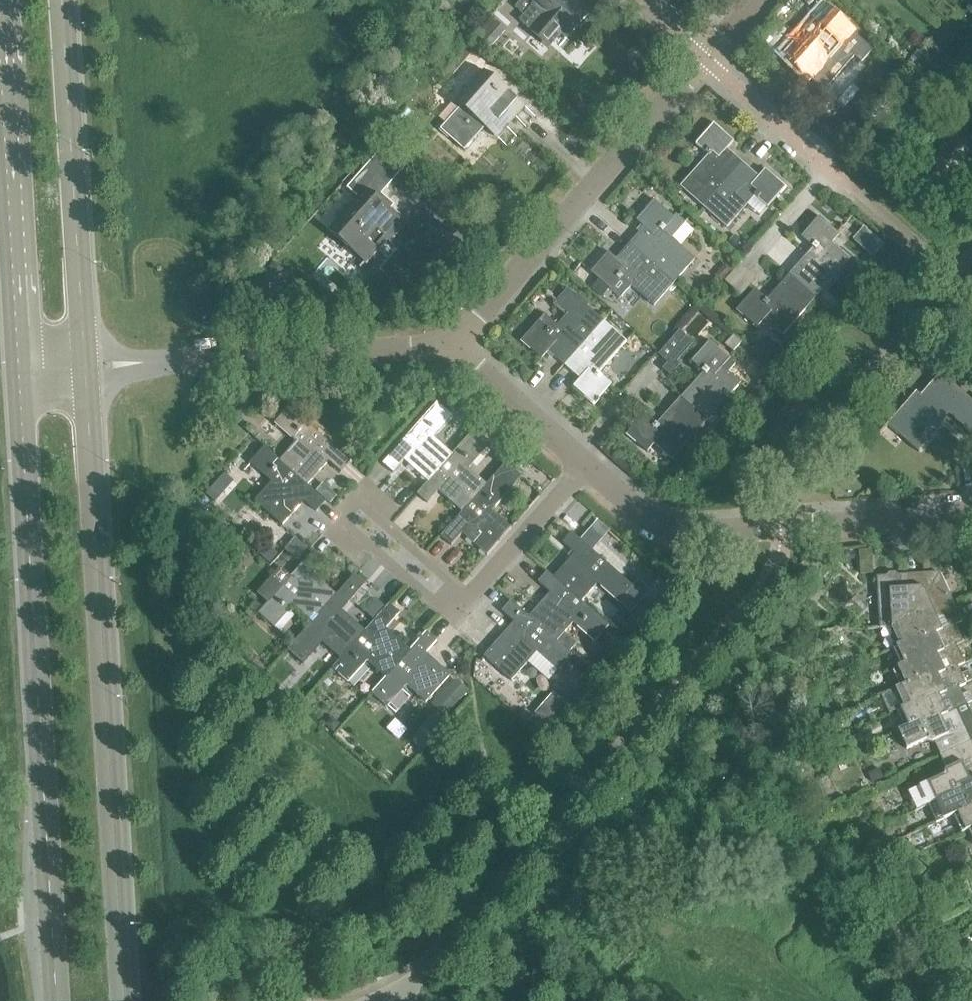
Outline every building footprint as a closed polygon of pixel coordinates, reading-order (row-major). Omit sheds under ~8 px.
[(567,37),(588,13),(573,0),(520,0),(514,7),(524,15),(525,14),(535,23),(532,27),(550,43),(560,32),(567,37)] [(806,75),(827,52),(839,62),(859,39),(840,22),(830,33),(813,18),(782,54),(806,75)] [(505,31),(497,24),(479,44),(487,51),(505,31)] [(482,50),(472,60),(484,71),(502,87),(512,76),(482,50)] [(493,135),(510,116),(513,118),(524,106),(502,87),(484,71),(456,102),(460,106),(440,129),(464,150),(484,127),(493,135)] [(680,186),(703,207),(742,163),(732,154),(729,158),(723,152),(733,141),(713,123),(695,143),(708,155),(680,186)] [(386,188),(387,186),(400,170),(401,170),(402,169),(380,150),(347,187),(359,199),(330,231),(347,247),(348,246),(365,262),(376,249),(385,238),(389,241),(404,225),(382,205),(387,200),(387,201),(388,200),(380,193),(386,187),(386,188)] [(859,159),(871,170),(878,161),(866,151),(859,159)] [(742,163),(703,207),(726,228),(754,196),(767,207),(785,187),(764,169),(755,180),(748,175),(752,171),(742,163)] [(638,233),(630,243),(674,282),(694,259),(663,231),(674,218),(654,200),(636,220),(647,230),(642,236),(638,233)] [(813,248),(790,274),(815,297),(821,291),(850,258),(832,242),(839,234),(818,216),(800,237),(813,248)] [(674,282),(630,243),(621,253),(625,256),(619,262),(608,252),(590,272),(610,290),(622,277),(653,305),(674,282)] [(734,255),(729,255),(726,258),(726,263),(729,266),(734,266),(737,262),(737,258),(734,255)] [(260,274),(249,287),(261,298),(272,285),(260,274)] [(815,297),(790,274),(767,300),(754,289),(736,309),(756,327),(763,319),(781,335),(815,297)] [(821,291),(815,297),(828,307),(833,302),(821,291)] [(554,357),(563,365),(602,321),(579,300),(551,332),(538,321),(520,341),(541,359),(550,348),(557,353),(554,357)] [(602,321),(563,365),(573,373),(576,370),(582,375),(572,387),(593,404),(610,384),(598,373),(626,341),(617,334),(602,321)] [(678,330),(656,354),(667,363),(662,369),(663,370),(670,377),(680,366),(676,363),(693,343),(678,330)] [(733,336),(724,345),(732,353),(741,343),(733,336)] [(703,372),(680,399),(705,421),(739,382),(721,366),(728,358),(708,341),(690,361),(703,372)] [(971,436),(971,401),(940,373),(920,395),(916,391),(887,424),(914,448),(922,438),(923,439),(927,435),(926,434),(936,422),(933,420),(946,405),(968,424),(964,429),(971,436)] [(428,395),(430,397),(436,402),(443,409),(456,394),(453,391),(441,380),(428,395)] [(705,421),(680,399),(657,425),(644,413),(626,434),(646,451),(653,443),(671,459),(705,421)] [(407,465),(427,482),(452,455),(451,454),(433,438),(452,417),(443,409),(436,402),(382,464),(392,473),(408,455),(413,459),(407,465)] [(295,442),(279,460),(279,461),(306,485),(307,485),(323,466),(317,461),(322,456),(340,472),(349,462),(288,407),(274,423),(295,442)] [(483,419),(470,433),(477,438),(489,424),(483,419)] [(711,426),(701,437),(708,443),(718,432),(711,426)] [(442,495),(461,512),(462,513),(486,485),(467,468),(486,447),(470,433),(451,454),(452,455),(427,482),(416,494),(426,503),(442,485),(447,489),(442,495)] [(279,461),(279,460),(264,447),(248,464),(270,482),(253,501),(281,526),(299,505),(293,500),(297,495),(315,512),(325,501),(315,492),(307,485),(306,485),(279,461)] [(462,513),(461,512),(440,537),(450,546),(466,528),(471,532),(466,538),(486,555),(510,528),(491,511),(521,477),(505,463),(486,485),(462,513)] [(323,484),(315,492),(325,501),(329,505),(337,497),(323,484)] [(212,486),(205,494),(215,503),(222,494),(212,486)] [(597,520),(580,540),(592,550),(609,531),(597,520)] [(569,558),(553,577),(552,577),(580,602),(580,601),(597,583),(618,602),(632,586),(592,550),(580,540),(571,532),(561,542),(577,556),(573,561),(569,558)] [(284,549),(296,559),(306,548),(294,538),(284,549)] [(268,545),(260,555),(269,563),(278,553),(268,545)] [(871,550),(858,551),(860,574),(873,574),(871,550)] [(292,606),(311,623),(335,595),(316,578),(310,584),(306,580),(322,561),(312,552),(257,614),(273,628),(292,606)] [(545,597),(528,616),(528,617),(556,641),(572,623),(594,642),(604,630),(608,626),(580,601),(580,602),(552,577),(553,577),(546,571),(537,582),(552,595),(548,600),(545,597)] [(938,572),(907,574),(910,618),(920,614),(922,618),(953,603),(938,572)] [(880,628),(892,627),(891,627),(910,618),(907,574),(876,576),(880,628)] [(321,643),(339,659),(340,659),(364,632),(364,631),(345,614),(342,617),(337,613),(363,584),(353,575),(335,595),(311,623),(286,650),(302,664),(321,643)] [(377,599),(365,612),(374,620),(386,607),(377,599)] [(528,617),(528,616),(510,600),(501,611),(516,624),(512,629),(509,626),(483,656),(510,681),(536,652),(557,671),(571,655),(556,641),(528,617)] [(892,627),(900,644),(900,645),(921,635),(923,639),(954,624),(955,625),(962,621),(953,603),(922,618),(920,614),(910,618),(891,627),(892,627)] [(366,661),(384,677),(385,678),(409,650),(389,632),(384,638),(379,634),(398,613),(388,604),(386,607),(374,620),(364,631),(364,632),(340,659),(339,659),(331,668),(347,683),(366,661)] [(893,647),(901,665),(923,655),(924,659),(956,645),(963,642),(955,625),(954,624),(923,639),(921,635),(900,645),(900,644),(893,647)] [(608,626),(604,630),(620,645),(624,640),(608,626)] [(385,678),(384,677),(371,693),(387,707),(406,685),(425,702),(449,675),(430,657),(424,663),(419,659),(436,641),(425,631),(409,650),(385,678)] [(894,668),(902,686),(903,686),(924,676),(926,680),(957,666),(964,663),(956,645),(924,659),(923,655),(901,665),(894,668)] [(895,689),(904,706),(904,707),(925,697),(927,701),(958,687),(965,684),(957,666),(926,680),(924,676),(903,686),(902,686),(895,689)] [(455,679),(432,706),(440,713),(445,717),(468,690),(464,687),(455,679)] [(896,710),(905,727),(905,728),(926,718),(928,722),(959,707),(960,708),(967,705),(958,687),(927,701),(925,697),(904,707),(904,706),(896,710)] [(553,692),(544,702),(556,713),(564,703),(553,692)] [(933,741),(939,755),(971,741),(964,727),(968,725),(960,708),(959,707),(928,722),(926,718),(905,728),(905,727),(898,730),(906,749),(927,739),(933,741)] [(803,725),(812,720),(808,711),(799,715),(803,725)] [(330,719),(325,725),(333,731),(340,724),(334,719),(330,719)] [(931,803),(938,800),(938,799),(959,790),(957,786),(971,779),(971,744),(971,741),(939,755),(946,769),(944,775),(923,785),(931,803)] [(883,778),(878,768),(867,774),(871,784),(883,778)] [(953,814),(971,805),(971,779),(957,786),(959,790),(938,799),(938,800),(931,803),(939,821),(953,814)] [(968,829),(971,827),(971,805),(953,814),(961,832),(968,829)] [(890,854),(894,862),(911,854),(908,846),(890,854)]
